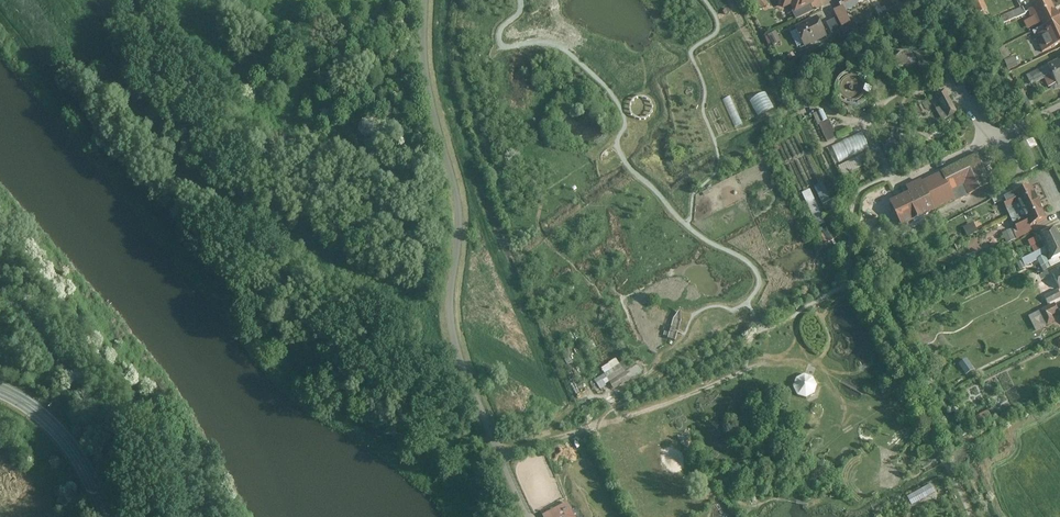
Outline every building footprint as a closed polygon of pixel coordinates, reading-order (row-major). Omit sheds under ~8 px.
[(766,0),(757,0),(756,1),(764,9),(769,3),(766,0)] [(783,12),(791,8),(795,15),(812,7),(815,5),(812,0),(777,0),(783,12)] [(974,3),(978,12),(987,8),(983,0),(980,0),(974,3)] [(1045,29),(1059,22),(1059,18),(1052,0),(1028,12),(1031,20),(1026,22),(1029,31),(1043,25),(1045,29)] [(815,13),(812,7),(795,15),(794,15),(797,21),(815,13)] [(837,20),(842,31),(852,26),(844,9),(834,14),(837,20)] [(1023,9),(1002,19),(1005,25),(1026,15),(1023,9)] [(816,18),(794,29),(805,50),(827,39),(816,18)] [(837,20),(827,24),(832,35),(842,31),(837,20)] [(1045,29),(1047,34),(1037,38),(1043,53),(1059,45),(1059,22),(1045,29)] [(781,42),(776,32),(768,36),(773,46),(781,42)] [(896,58),(895,63),(898,69),(903,72),(908,73),(914,71),(918,66),(919,61),(918,56),(915,52),(911,50),(906,50),(902,51),(898,54),(896,58)] [(1059,75),(1059,62),(1049,67),(1054,78),(1059,75)] [(835,87),(836,93),(839,99),(844,102),(851,104),(857,104),(863,101),(867,96),(869,89),(869,83),(867,78),(863,74),(859,71),(853,70),(848,70),(843,73),(838,77),(836,82),(835,87)] [(958,113),(945,89),(935,94),(948,118),(958,113)] [(744,90),(725,98),(736,125),(755,118),(744,90)] [(815,113),(826,141),(836,137),(825,109),(815,113)] [(861,132),(831,146),(840,163),(870,148),(861,132)] [(1027,140),(1019,143),(1031,169),(1039,165),(1027,140)] [(921,179),(936,208),(956,200),(951,190),(963,184),(969,194),(993,183),(977,154),(961,161),(921,179)] [(862,155),(838,167),(842,176),(866,165),(862,155)] [(822,182),(813,186),(820,201),(828,197),(822,182)] [(880,190),(882,197),(891,194),(889,187),(880,190)] [(1031,187),(1015,195),(1020,204),(1023,211),(1039,203),(1035,194),(1034,195),(1031,187)] [(809,190),(802,193),(817,227),(825,224),(809,190)] [(834,209),(828,197),(820,201),(825,213),(834,209)] [(1039,203),(1023,211),(1026,217),(1031,226),(1031,227),(1047,219),(1039,203)] [(967,235),(977,231),(973,222),(963,227),(967,235)] [(828,242),(836,239),(831,227),(823,231),(828,242)] [(1040,236),(1044,244),(1041,245),(1043,249),(1059,241),(1059,236),(1056,228),(1040,236)] [(1043,249),(1045,253),(1048,252),(1052,260),(1059,256),(1059,241),(1043,249)] [(1052,272),(1059,290),(1059,268),(1052,272)] [(1049,304),(1059,299),(1059,290),(1046,296),(1049,304)] [(1041,310),(1048,325),(1055,321),(1052,315),(1059,311),(1059,310),(1056,303),(1041,310)] [(673,318),(667,338),(675,341),(678,332),(681,320),(680,309),(673,318)] [(974,369),(966,357),(958,362),(967,374),(974,369)] [(611,383),(614,388),(630,380),(622,364),(595,377),(600,388),(611,383)] [(931,485),(908,498),(912,506),(935,492),(931,485)] [(568,502),(543,515),(544,516),(575,516),(568,502)]
